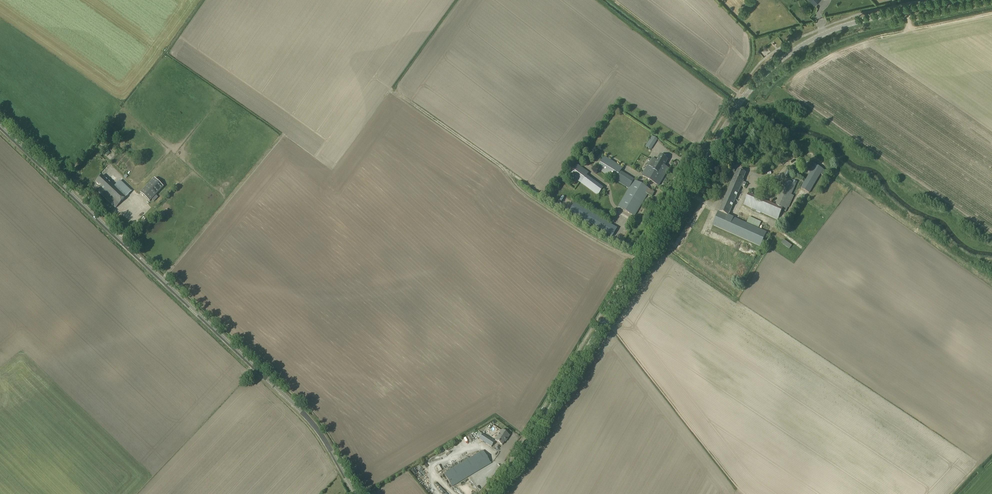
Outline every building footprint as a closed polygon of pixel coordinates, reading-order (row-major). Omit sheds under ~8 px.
[(647,146),(652,149),(657,139),(652,136),(647,146)] [(664,166),(668,160),(660,155),(657,161),(652,158),(642,176),(658,186),(669,168),(664,166)] [(605,157),(597,169),(616,180),(621,172),(623,168),(605,157)] [(810,173),(811,172),(812,172),(816,165),(810,162),(805,170),(810,173)] [(569,174),(574,178),(598,195),(603,188),(579,170),(582,167),(577,164),(569,174)] [(816,165),(812,172),(811,172),(810,173),(801,188),(809,193),(823,169),(816,165)] [(766,232),(728,215),(741,186),(744,188),(746,183),(743,182),(744,181),(743,180),(746,173),(738,170),(735,177),(734,177),(713,225),(717,227),(760,246),(766,232)] [(115,208),(131,191),(120,181),(114,187),(102,176),(96,182),(101,187),(98,191),(115,208)] [(149,202),(163,187),(154,178),(140,193),(149,202)] [(655,192),(630,178),(625,186),(629,189),(618,207),(634,216),(648,194),(652,197),(655,192)] [(766,179),(762,186),(771,190),(772,189),(775,191),(778,186),(766,179)] [(792,182),(787,180),(776,205),(748,193),(743,204),(778,220),(782,210),(786,211),(788,207),(789,208),(794,196),(791,195),(797,182),(793,180),(792,182)] [(586,210),(575,203),(570,212),(581,218),(586,210)] [(784,239),(781,243),(788,250),(791,246),(784,239)] [(509,436),(502,431),(495,441),(502,445),(506,439),(507,440),(509,436)] [(495,442),(482,434),(479,439),(491,447),(495,442)] [(444,474),(452,487),(491,463),(483,451),(444,474)]
